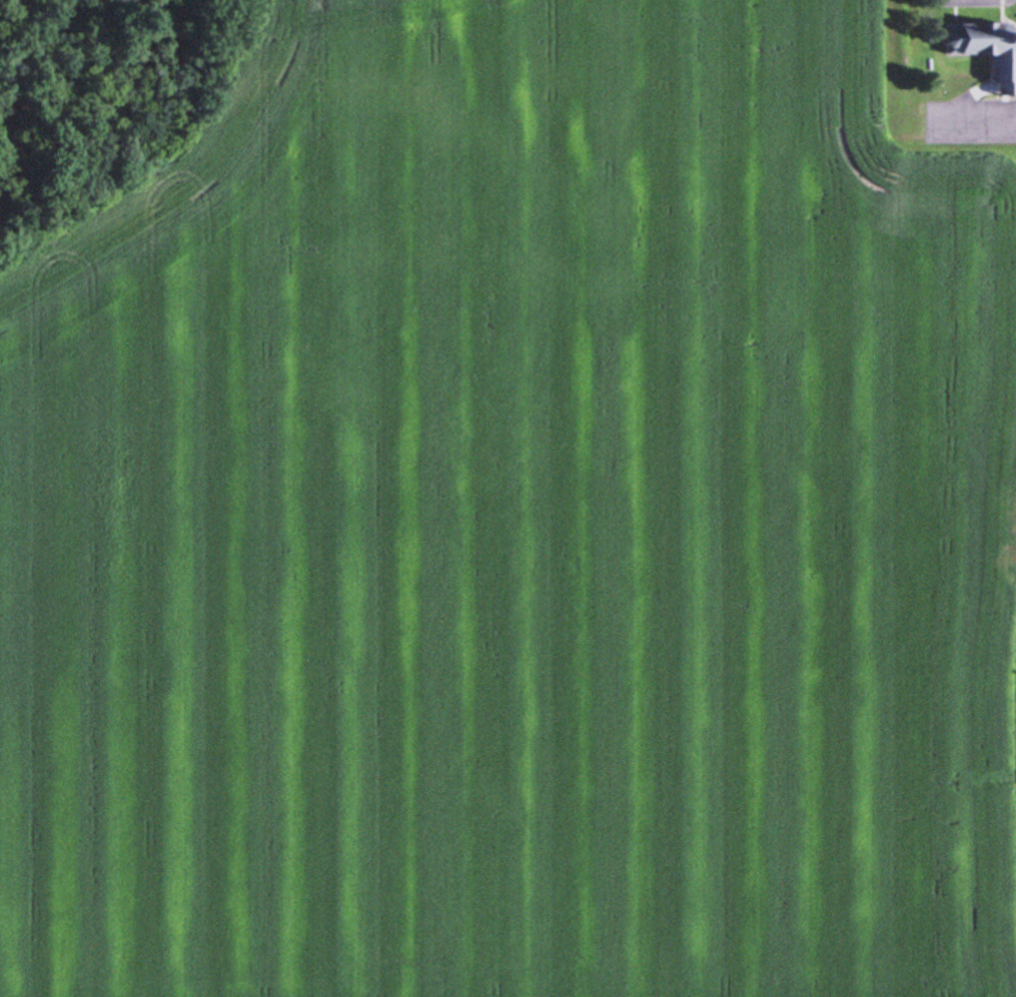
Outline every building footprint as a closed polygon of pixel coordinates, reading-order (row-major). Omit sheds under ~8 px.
[(985,56),(985,85),(990,85),(990,97),(1011,97),(1012,52),(994,52),(995,24),(963,23),(963,30),(932,30),(932,48),(939,48),(939,55),(985,56)]
